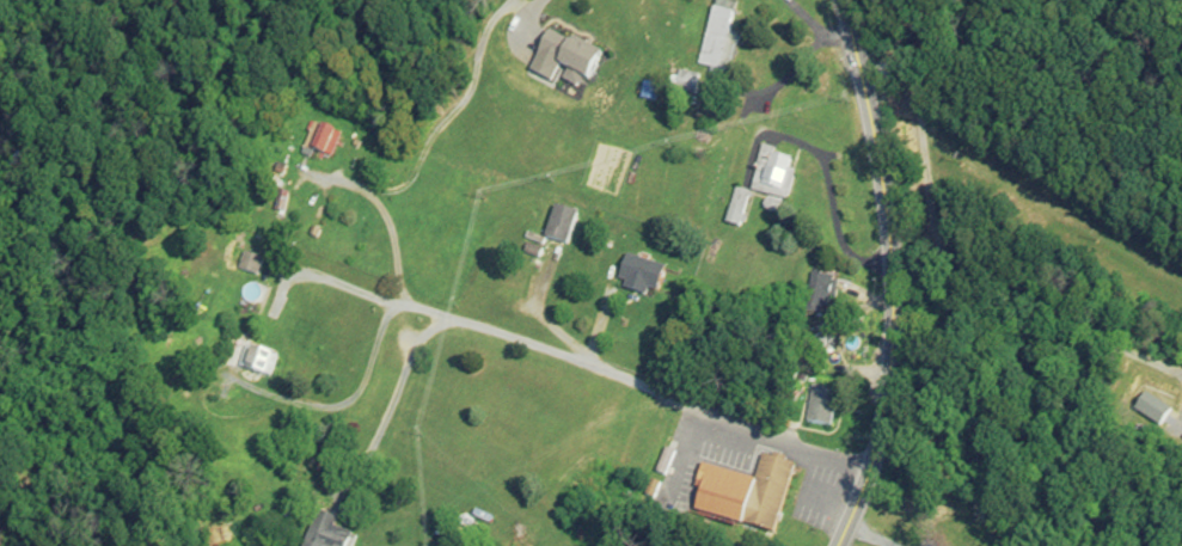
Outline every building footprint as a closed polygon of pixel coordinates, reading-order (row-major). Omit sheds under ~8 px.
[(696,66),(716,71),(733,7),(712,2),(696,66)] [(596,60),(547,32),(531,61),(579,89),(596,60)] [(674,94),(694,95),(695,76),(675,75),(674,94)] [(326,163),(339,137),(312,123),(298,150),(326,163)] [(747,191),(784,202),(793,171),(786,169),(789,156),(760,148),(747,191)] [(736,228),(747,194),(733,189),(722,223),(736,228)] [(575,215),(552,208),(541,239),(565,247),(575,215)] [(662,268),(623,257),(614,287),(653,298),(662,268)] [(833,277),(809,272),(801,313),(824,318),(833,277)] [(267,379),(274,357),(241,346),(234,367),(267,379)] [(829,427),(835,389),(808,385),(803,423),(829,427)] [(747,495),(709,485),(700,517),(771,536),(791,465),(758,456),(747,495)] [(316,512),(302,545),(346,545),(350,536),(332,528),(335,519),(316,512)]
